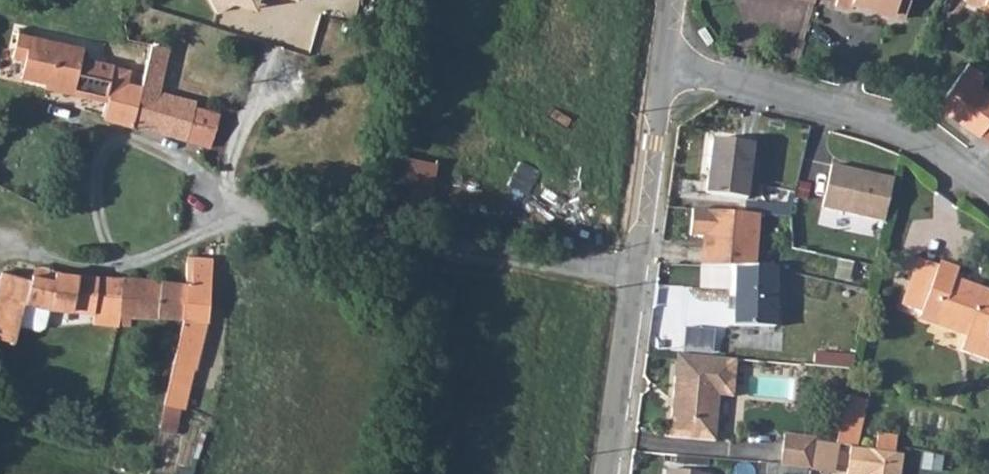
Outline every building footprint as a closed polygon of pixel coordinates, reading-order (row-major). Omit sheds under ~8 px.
[(216,13),(235,3),(255,10),(258,0),(209,0),(216,13)] [(836,4),(850,9),(852,3),(904,17),(909,0),(838,0),(836,4)] [(104,118),(133,126),(142,88),(127,85),(130,71),(113,67),(113,66),(81,58),(83,48),(18,34),(12,58),(24,61),(20,79),(64,89),(63,93),(105,103),(102,117),(104,118)] [(133,126),(210,149),(219,115),(195,109),(196,102),(158,92),(168,48),(151,45),(148,60),(133,126)] [(939,106),(976,133),(979,133),(988,141),(988,94),(979,87),(987,73),(969,63),(939,106)] [(706,192),(746,196),(753,144),(713,138),(706,192)] [(435,198),(440,158),(390,152),(386,193),(435,198)] [(885,222),(894,180),(831,166),(822,208),(885,222)] [(744,213),(755,214),(756,204),(744,204),(744,213)] [(760,215),(789,217),(791,207),(756,204),(755,214),(760,215)] [(744,213),(692,209),(690,235),(708,236),(705,265),(736,266),(755,267),(760,215),(755,214),(744,213)] [(163,283),(186,284),(191,284),(193,259),(187,258),(186,263),(164,263),(163,283)] [(902,304),(921,311),(922,314),(937,320),(937,322),(966,332),(960,349),(988,359),(988,336),(987,335),(988,329),(988,291),(954,278),(957,270),(939,263),(938,265),(919,258),(902,304)] [(193,369),(196,370),(209,322),(213,260),(201,259),(193,259),(191,284),(186,284),(183,319),(182,323),(173,364),(166,392),(163,405),(183,410),(193,369)] [(755,267),(736,266),(734,326),(774,327),(776,267),(755,267)] [(94,312),(93,322),(119,325),(119,318),(123,279),(81,275),(56,273),(55,280),(33,276),(32,281),(3,277),(0,295),(0,342),(23,345),(25,327),(45,330),(50,326),(53,307),(94,312)] [(119,325),(130,325),(131,316),(183,319),(186,284),(163,283),(123,279),(119,318),(119,325)] [(854,367),(855,356),(819,350),(817,361),(854,367)] [(736,359),(677,353),(669,436),(714,440),(718,395),(732,396),(736,359)] [(850,446),(855,447),(866,400),(846,396),(835,444),(850,446)] [(783,435),(780,466),(809,469),(813,441),(814,438),(783,435)] [(850,446),(847,473),(900,473),(903,453),(855,447),(850,446)]
